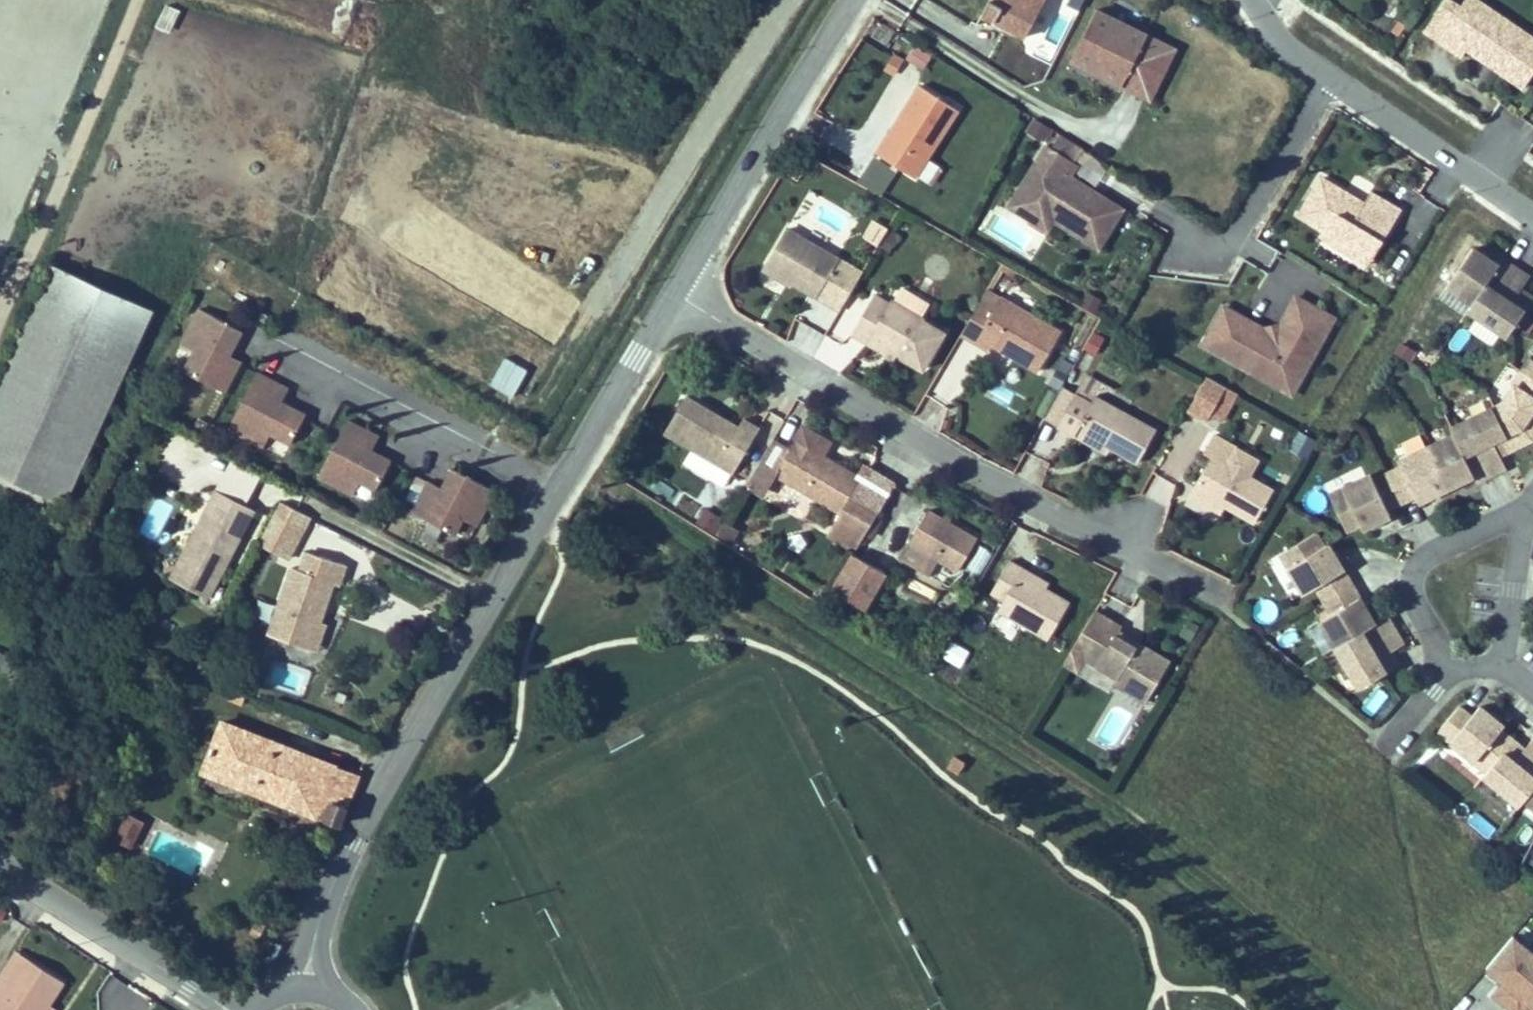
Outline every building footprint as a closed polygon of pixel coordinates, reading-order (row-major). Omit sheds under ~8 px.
[(996,26),(1030,42),(1051,0),(994,0),(991,7),(1002,12),(996,26)] [(1461,8),(1450,0),(1447,0),(1438,14),(1427,30),(1440,38),(1464,55),(1469,48),(1487,60),(1497,67),(1526,87),(1532,76),(1532,35),(1494,9),(1482,0),(1466,0),(1462,5),(1461,8)] [(164,4),(157,28),(173,33),(181,10),(164,4)] [(1147,99),(1169,50),(1095,12),(1073,62),(1147,99)] [(914,46),(905,63),(923,72),(932,55),(914,46)] [(961,111),(922,87),(895,130),(900,133),(884,158),(918,179),(931,186),(941,170),(929,162),(961,111)] [(1033,120),(1026,135),(1045,143),(1051,128),(1033,120)] [(880,155),(884,158),(900,133),(895,130),(880,155)] [(1060,135),(1052,149),(1048,146),(1010,207),(1032,220),(1048,230),(1054,220),(1100,247),(1123,209),(1070,177),(1077,164),(1075,163),(1083,149),(1060,135)] [(858,183),(881,197),(896,172),(873,158),(858,183)] [(1377,239),(1395,210),(1365,192),(1358,203),(1356,206),(1342,198),(1344,194),(1316,177),(1293,213),(1321,230),(1317,237),(1347,255),(1351,249),(1366,258),(1377,239)] [(1342,198),(1356,206),(1358,203),(1344,194),(1342,198)] [(878,245),(888,230),(875,221),(865,237),(878,245)] [(898,236),(888,230),(878,245),(888,252),(898,236)] [(836,258),(785,231),(765,268),(763,273),(790,288),(793,284),(842,310),(862,272),(836,258)] [(1362,264),(1366,258),(1351,249),(1347,255),(1362,264)] [(1519,297),(1528,285),(1501,265),(1496,271),(1472,254),(1446,291),(1471,309),(1466,315),(1505,342),(1525,313),(1514,304),(1519,297)] [(57,263),(0,387),(0,468),(14,474),(23,455),(46,466),(50,458),(81,472),(156,308),(57,263)] [(989,290),(984,301),(964,336),(993,351),(997,343),(1019,355),(1017,358),(1042,371),(1064,331),(1040,319),(1011,303),(1002,298),(989,290)] [(856,339),(871,348),(897,362),(900,357),(927,372),(948,334),(923,320),(929,309),(928,305),(904,292),(900,293),(894,305),(891,303),(889,307),(877,300),(856,339)] [(1101,301),(1089,294),(1082,306),(1094,312),(1101,301)] [(1525,313),(1531,305),(1519,297),(1514,304),(1525,313)] [(1332,314),(1301,298),(1280,336),(1229,308),(1209,346),(1273,381),(1285,358),(1310,371),(1325,343),(1318,339),(1332,314)] [(245,331),(201,310),(185,345),(196,350),(186,370),(221,387),(232,391),(244,364),(232,359),(245,331)] [(1339,318),(1332,314),(1318,339),(1325,343),(1339,318)] [(1105,337),(1094,333),(1087,351),(1098,355),(1105,337)] [(957,337),(930,395),(954,406),(981,348),(957,337)] [(1416,353),(1404,344),(1396,354),(1408,363),(1416,353)] [(1273,381),(1298,394),(1310,371),(1285,358),(1273,381)] [(1532,382),(1532,362),(1529,361),(1520,373),(1532,382)] [(290,388),(259,373),(230,434),(264,450),(271,436),(288,445),(304,413),(283,403),(290,388)] [(1507,442),(1511,454),(1532,446),(1532,382),(1520,373),(1512,387),(1515,392),(1503,408),(1495,411),(1507,442)] [(1109,457),(1112,451),(1141,467),(1160,434),(1125,414),(1132,401),(1088,376),(1077,396),(1066,390),(1047,423),(1060,430),(1078,440),(1109,457)] [(1239,397),(1207,379),(1188,412),(1207,422),(1210,416),(1224,424),(1239,397)] [(720,420),(715,417),(684,400),(663,438),(733,477),(759,431),(742,422),(738,429),(720,420)] [(1507,442),(1495,411),(1459,424),(1462,433),(1478,489),(1481,496),(1512,485),(1498,445),(1507,442)] [(379,436),(348,421),(319,481),(353,498),(360,484),(377,493),(393,461),(372,451),(379,436)] [(843,512),(834,528),(830,535),(858,551),(862,544),(881,511),(896,484),(866,466),(859,477),(862,478),(826,458),(833,444),(803,428),(796,441),(777,475),(843,512)] [(1317,442),(1300,433),(1290,451),(1307,460),(1317,442)] [(1392,465),(1406,508),(1420,503),(1422,510),(1478,489),(1462,433),(1404,454),(1407,461),(1392,465)] [(1225,516),(1229,508),(1259,525),(1277,492),(1261,483),(1251,477),(1260,461),(1216,437),(1206,454),(1215,458),(1197,490),(1193,498),(1225,516)] [(81,472),(50,458),(46,466),(23,455),(14,474),(69,499),(81,472)] [(1406,508),(1392,465),(1378,471),(1375,464),(1343,476),(1351,496),(1337,501),(1348,532),(1362,526),(1364,531),(1393,520),(1390,514),(1406,508)] [(442,490),(418,479),(404,508),(459,533),(466,519),(480,526),(496,492),(451,471),(442,490)] [(1351,496),(1343,476),(1330,481),(1337,501),(1351,496)] [(215,572),(223,577),(259,511),(221,490),(185,556),(192,560),(180,582),(203,594),(215,572)] [(286,502),(263,544),(291,560),(314,518),(286,502)] [(725,521),(707,510),(698,523),(716,535),(725,521)] [(976,538),(928,511),(911,543),(958,570),(976,538)] [(1320,603),(1353,587),(1331,547),(1326,549),(1319,536),(1293,550),(1283,555),(1291,568),(1306,595),(1313,591),(1320,603)] [(939,559),(911,543),(902,559),(930,574),(939,559)] [(350,567),(312,553),(305,572),(295,569),(271,636),(313,651),(323,624),(337,585),(343,587),(350,567)] [(185,556),(173,578),(180,582),(192,560),(185,556)] [(885,576),(851,557),(830,594),(863,613),(885,576)] [(1021,572),(1007,564),(989,596),(1002,604),(996,614),(1020,627),(1047,642),(1067,605),(1044,592),(1047,586),(1021,572)] [(223,577),(215,572),(203,594),(211,598),(223,577)] [(1353,587),(1320,603),(1329,618),(1321,622),(1337,650),(1376,626),(1353,587)] [(1147,645),(1137,639),(1121,631),(1124,626),(1098,611),(1084,637),(1068,665),(1082,673),(1089,660),(1121,677),(1118,684),(1150,701),(1173,660),(1147,645)] [(1376,626),(1337,650),(1359,690),(1391,672),(1401,666),(1394,653),(1404,647),(1389,619),(1376,626)] [(323,624),(313,651),(319,653),(329,626),(323,624)] [(1317,627),(1308,632),(1315,645),(1325,640),(1317,627)] [(941,659),(961,669),(970,650),(950,640),(941,659)] [(1523,759),(1511,749),(1517,742),(1506,732),(1509,729),(1485,708),(1476,718),(1465,708),(1443,732),(1456,743),(1451,748),(1474,769),(1481,761),(1492,771),(1482,782),(1519,814),(1524,808),(1532,816),(1532,746),(1523,759)] [(339,824),(363,772),(227,716),(205,768),(339,824)] [(115,832),(128,839),(140,817),(127,810),(115,832)] [(1514,938),(1485,972),(1498,983),(1527,1007),(1531,1009),(1532,1009),(1532,953),(1514,938)] [(6,1009),(16,1009),(44,968),(36,963),(6,1009)] [(44,968),(16,1009),(72,1009),(82,994),(44,968)] [(1498,983),(1489,993),(1510,1009),(1525,1009),(1527,1007),(1498,983)]
